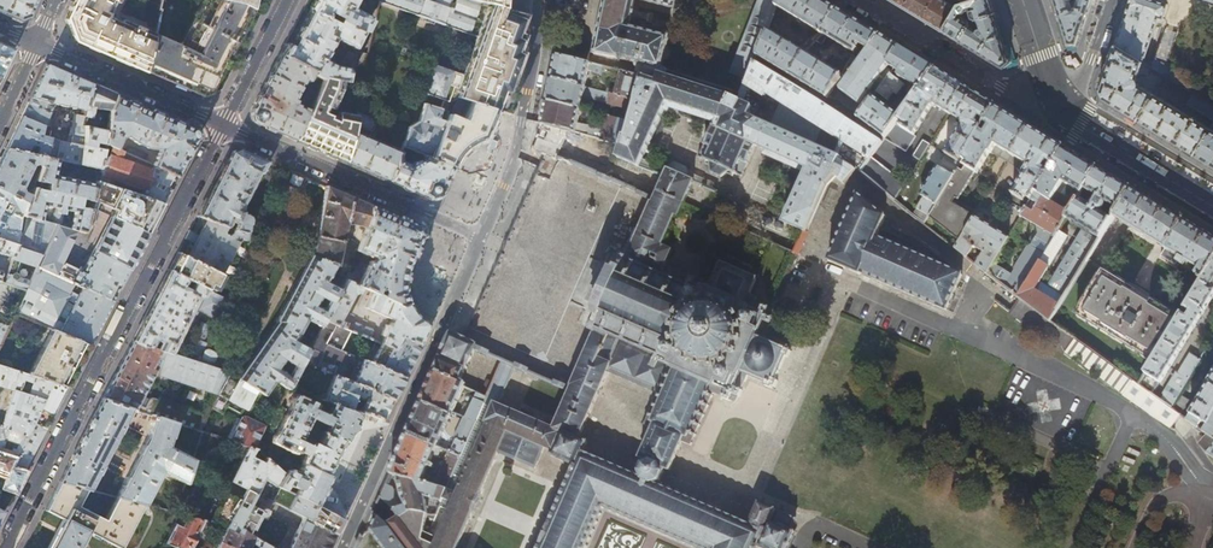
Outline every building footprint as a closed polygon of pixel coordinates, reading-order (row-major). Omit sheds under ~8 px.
[(37,0),(0,0),(0,12),(20,21),(24,19),(29,16),(37,0)] [(155,35),(111,16),(119,0),(76,0),(72,9),(67,19),(71,29),(76,41),(131,66),(139,69),(146,72),(155,35)] [(222,0),(202,0),(177,47),(155,35),(146,72),(182,88),(203,97),(207,95),(210,94),(235,48),(254,11),(253,10),(243,5),(241,4),(222,0)] [(253,10),(255,0),(222,0),(241,4),(243,5),(253,10)] [(280,55),(311,71),(310,74),(316,77),(321,80),(323,77),(342,81),(349,82),(351,73),(348,68),(335,65),(325,60),(329,53),(325,51),(327,47),(331,49),(336,41),(355,50),(372,19),(352,8),(355,3),(354,2),(355,0),(315,0),(298,33),(291,46),(286,43),(285,44),(280,55)] [(490,5),(481,3),(473,0),(379,0),(379,2),(478,37),(490,5)] [(503,9),(504,0),(473,0),(481,3),(490,5),(491,5),(491,6),(503,9)] [(579,0),(559,0),(559,6),(578,9),(579,0)] [(594,54),(638,64),(635,76),(643,78),(645,78),(648,67),(661,70),(661,69),(669,38),(629,28),(635,0),(606,0),(594,54)] [(675,9),(678,0),(638,0),(675,9)] [(779,0),(764,0),(734,79),(746,83),(755,62),(757,56),(768,29),(773,19),(777,6),(778,4),(779,0)] [(778,4),(777,6),(818,31),(812,38),(816,42),(816,41),(823,34),(838,9),(825,2),(823,0),(779,0),(778,4)] [(928,22),(943,31),(957,8),(944,0),(892,0),(928,22)] [(943,31),(954,38),(960,41),(972,22),(961,15),(961,14),(962,14),(963,14),(964,14),(965,13),(967,12),(968,11),(968,10),(968,9),(969,9),(969,8),(973,20),(995,13),(991,0),(972,0),(961,4),(959,4),(957,8),(943,31)] [(1057,8),(1068,44),(1077,44),(1086,19),(1093,0),(1054,0),(1057,8)] [(1130,0),(1115,45),(1130,54),(1133,56),(1142,62),(1157,18),(1162,19),(1167,4),(1156,0),(1130,0)] [(490,5),(478,37),(464,76),(429,64),(419,92),(443,100),(443,99),(447,101),(448,100),(452,87),(459,90),(457,96),(495,109),(509,114),(516,93),(511,91),(524,51),(521,51),(525,34),(521,32),(526,15),(503,9),(491,6),(491,5),(490,5)] [(857,21),(838,9),(823,34),(816,41),(823,45),(828,37),(854,53),(853,55),(856,57),(865,49),(868,51),(869,51),(880,35),(857,21)] [(1000,27),(995,13),(973,20),(973,21),(972,22),(960,41),(978,52),(1004,68),(1011,62),(1010,61),(1000,27)] [(156,28),(158,19),(154,17),(150,26),(156,28)] [(806,52),(768,29),(757,56),(791,77),(806,52)] [(888,40),(880,35),(869,51),(868,51),(840,89),(860,104),(877,82),(882,86),(886,80),(881,76),(883,73),(888,77),(890,74),(892,72),(892,70),(891,67),(888,65),(901,48),(888,40)] [(556,55),(588,63),(590,51),(557,43),(556,55)] [(12,52),(13,50),(0,45),(0,77),(12,52)] [(1117,108),(1138,121),(1154,94),(1136,83),(1137,82),(1137,81),(1137,79),(1136,78),(1139,71),(1147,74),(1150,66),(1142,62),(1133,56),(1130,54),(1115,45),(1106,71),(1100,91),(1102,99),(1117,108)] [(916,57),(901,48),(888,65),(891,67),(892,70),(893,68),(898,71),(897,73),(899,74),(898,76),(910,84),(906,89),(916,96),(921,89),(924,85),(935,69),(916,57)] [(842,74),(806,52),(791,77),(827,99),(829,95),(842,74)] [(295,141),(308,110),(291,103),(294,98),(298,100),(305,85),(300,83),(302,80),(307,82),(310,74),(311,71),(280,55),(261,91),(253,107),(252,109),(251,111),(250,113),(250,115),(250,117),(251,119),(252,121),(254,123),(256,124),(273,131),(295,141)] [(588,63),(556,55),(552,75),(551,79),(584,88),(587,70),(592,71),(593,74),(599,75),(601,74),(603,67),(588,63)] [(804,233),(825,186),(835,177),(843,184),(856,169),(860,172),(870,157),(882,142),(834,112),(823,105),(755,62),(746,83),(741,95),(730,92),(719,120),(720,120),(716,128),(713,126),(698,158),(703,160),(703,163),(705,165),(706,164),(710,165),(711,173),(717,176),(722,172),(729,174),(728,176),(730,176),(733,173),(738,176),(753,145),(806,170),(784,223),(804,233)] [(85,109),(91,84),(77,78),(45,63),(30,98),(53,102),(85,109)] [(719,120),(730,92),(661,69),(661,70),(648,67),(645,78),(643,78),(636,101),(632,117),(631,122),(626,139),(624,138),(621,145),(618,158),(664,178),(662,183),(688,194),(693,183),(685,180),(687,174),(686,169),(673,164),(668,166),(661,163),(658,168),(649,164),(650,163),(642,160),(665,111),(669,112),(675,109),(676,105),(717,119),(719,120)] [(945,74),(935,69),(924,85),(930,89),(927,93),(921,89),(916,96),(901,117),(898,120),(903,123),(901,126),(896,123),(885,138),(906,151),(916,136),(915,135),(931,107),(935,105),(949,114),(965,87),(945,74)] [(621,72),(614,96),(636,101),(643,78),(635,76),(621,72)] [(889,100),(894,93),(898,95),(905,85),(890,74),(888,77),(886,80),(882,86),(877,92),(889,100)] [(346,163),(355,115),(331,111),(340,89),(342,81),(323,77),(321,80),(310,105),(308,110),(295,141),(318,151),(346,163)] [(310,105),(321,80),(316,77),(305,103),(310,105)] [(584,88),(551,79),(548,97),(547,101),(580,110),(582,97),(612,105),(612,106),(625,110),(624,115),(632,117),(636,101),(614,96),(584,88)] [(111,110),(116,95),(104,90),(91,84),(85,109),(84,115),(82,126),(85,126),(85,135),(79,164),(79,165),(96,168),(95,172),(99,173),(104,144),(107,130),(86,126),(88,118),(89,118),(92,116),(94,109),(111,110)] [(979,95),(965,87),(949,114),(963,122),(963,125),(921,195),(925,198),(919,206),(913,216),(924,224),(927,219),(928,217),(962,163),(957,160),(959,157),(963,160),(964,159),(980,134),(981,131),(976,128),(982,117),(987,120),(997,105),(979,95)] [(1194,93),(1188,104),(1212,119),(1212,105),(1194,93)] [(1210,128),(1154,94),(1138,121),(1164,137),(1194,155),(1210,128)] [(152,164),(176,177),(195,142),(196,138),(197,137),(194,128),(193,128),(156,113),(116,95),(111,110),(107,130),(104,144),(116,149),(121,137),(126,136),(137,145),(138,145),(140,145),(145,147),(145,148),(146,149),(147,150),(157,149),(159,151),(152,164)] [(823,105),(834,112),(840,102),(829,95),(827,99),(823,105)] [(445,114),(429,157),(450,167),(452,163),(455,158),(458,154),(461,150),(465,147),(468,144),(473,141),(478,139),(482,138),(486,129),(495,109),(457,96),(449,116),(445,114)] [(896,123),(898,120),(901,117),(874,97),(858,119),(885,138),(896,123)] [(43,125),(53,102),(30,98),(28,101),(22,114),(19,121),(6,148),(27,153),(30,148),(37,149),(36,155),(45,157),(57,159),(79,164),(85,135),(85,126),(82,126),(84,115),(74,112),(73,127),(71,127),(68,135),(72,135),(71,143),(66,142),(41,134),(43,125)] [(543,120),(542,125),(575,134),(580,110),(547,101),(543,120)] [(1023,122),(997,105),(987,120),(984,126),(989,129),(984,136),(980,134),(964,159),(969,162),(967,164),(963,162),(962,163),(974,171),(976,173),(977,174),(990,153),(991,152),(1007,162),(1030,126),(1023,122)] [(366,172),(388,181),(397,159),(400,152),(368,138),(376,120),(355,115),(346,163),(366,172)] [(626,139),(631,122),(610,118),(607,117),(602,136),(588,133),(588,137),(617,144),(621,145),(624,138),(626,139)] [(1036,130),(1030,126),(1007,162),(1024,172),(1025,173),(1012,194),(1028,204),(1064,147),(1063,146),(1053,140),(1036,130)] [(1210,128),(1194,155),(1208,163),(1212,167),(1212,129),(1210,128)] [(1055,137),(1053,140),(1063,146),(1065,143),(1055,137)] [(920,160),(930,144),(922,140),(913,155),(920,160)] [(170,190),(176,177),(152,164),(152,165),(141,160),(130,155),(116,149),(104,144),(99,173),(97,182),(162,204),(170,190)] [(403,146),(400,152),(408,156),(411,155),(412,150),(403,146)] [(928,160),(939,165),(945,153),(934,147),(928,160)] [(1057,232),(1066,218),(1078,197),(1083,189),(1097,167),(1078,155),(1064,147),(1028,204),(1009,237),(987,273),(1018,297),(1057,232)] [(41,167),(45,157),(36,155),(27,153),(6,148),(0,161),(0,189),(28,203),(31,195),(23,191),(21,188),(32,165),(36,164),(41,167)] [(236,234),(236,235),(236,236),(237,237),(238,238),(239,238),(240,239),(242,239),(245,238),(246,237),(246,236),(247,235),(247,234),(247,233),(251,220),(250,216),(242,212),(243,206),(259,174),(261,175),(268,161),(252,154),(239,149),(230,152),(216,180),(213,185),(197,216),(206,221),(236,231),(236,233),(236,234)] [(130,155),(141,160),(143,156),(132,151),(130,155)] [(397,159),(388,181),(404,189),(428,199),(439,194),(450,167),(429,157),(423,155),(421,160),(417,161),(417,160),(411,161),(409,164),(397,159)] [(90,209),(96,185),(54,174),(57,159),(45,157),(41,167),(35,182),(47,185),(46,191),(33,189),(31,195),(28,203),(23,216),(25,217),(40,220),(44,206),(55,208),(51,223),(56,225),(60,226),(64,210),(75,213),(71,228),(77,230),(84,232),(90,209)] [(906,183),(870,157),(860,172),(895,201),(906,183)] [(957,200),(974,171),(962,163),(928,217),(959,242),(962,237),(974,216),(950,204),(954,198),(957,200)] [(1091,205),(1078,197),(1066,218),(1083,228),(1048,285),(1060,293),(1055,302),(1035,289),(1066,237),(1057,232),(1018,297),(1049,320),(1081,269),(1113,217),(1117,210),(1131,187),(1112,176),(1097,167),(1083,189),(1096,196),(1091,205)] [(305,178),(290,171),(286,181),(287,185),(297,189),(300,188),(305,178)] [(162,204),(97,182),(96,185),(90,209),(94,212),(98,204),(113,212),(110,218),(109,218),(82,270),(79,268),(73,279),(71,283),(112,302),(113,300),(115,295),(138,251),(159,210),(162,204)] [(685,203),(688,194),(662,183),(658,191),(685,203)] [(344,241),(343,241),(347,222),(349,226),(355,227),(356,224),(367,226),(371,206),(352,198),(325,186),(312,255),(310,254),(295,283),(290,292),(276,319),(276,320),(277,321),(263,341),(262,342),(237,378),(256,390),(265,395),(273,382),(278,382),(288,389),(307,354),(310,348),(296,340),(307,319),(321,326),(325,320),(342,288),(327,281),(334,268),(337,269),(339,265),(350,269),(351,268),(338,264),(341,250),(342,250),(344,241)] [(1131,187),(1117,210),(1113,217),(1163,247),(1159,255),(1174,264),(1176,261),(1181,264),(1184,260),(1199,269),(1196,273),(1199,276),(1198,278),(1202,280),(1212,262),(1212,237),(1203,231),(1178,216),(1163,207),(1146,197),(1131,187)] [(28,203),(0,189),(0,240),(43,254),(56,225),(51,223),(40,220),(25,217),(23,233),(16,232),(19,216),(23,216),(28,203)] [(663,272),(666,264),(672,250),(662,246),(675,216),(678,217),(685,203),(658,191),(655,198),(653,202),(652,202),(628,257),(663,272)] [(859,274),(860,273),(876,237),(885,216),(858,194),(828,261),(859,274)] [(390,214),(371,206),(367,226),(357,252),(367,256),(367,255),(371,257),(373,257),(375,260),(370,262),(359,284),(359,282),(354,280),(355,279),(353,275),(349,273),(346,280),(363,287),(372,291),(396,302),(403,304),(408,302),(406,299),(405,296),(404,292),(403,290),(403,287),(403,283),(404,279),(404,276),(405,272),(407,268),(411,258),(420,236),(416,225),(393,216),(390,214)] [(984,252),(976,264),(987,273),(1009,237),(974,216),(962,237),(959,242),(956,248),(966,257),(973,245),(984,252)] [(187,257),(221,275),(228,262),(238,242),(239,238),(238,238),(237,237),(236,236),(236,235),(236,234),(236,233),(236,231),(206,221),(198,236),(189,231),(188,234),(186,237),(195,243),(187,257)] [(56,276),(77,230),(71,228),(60,226),(56,225),(43,254),(37,267),(56,276)] [(812,235),(805,233),(799,254),(806,256),(812,235)] [(962,274),(876,237),(860,273),(865,275),(946,311),(962,274)] [(43,254),(0,240),(0,255),(12,259),(1,282),(26,290),(30,281),(17,277),(17,276),(17,275),(16,274),(20,262),(36,268),(37,267),(43,254)] [(682,441),(691,445),(713,393),(723,397),(723,398),(729,400),(735,402),(738,396),(739,396),(742,390),(741,389),(748,375),(766,383),(765,385),(771,388),(772,386),(775,386),(778,380),(775,379),(785,356),(788,357),(790,350),(788,349),(789,347),(783,344),(782,347),(763,339),(770,324),(771,324),(774,318),(773,318),(775,312),(769,309),(769,308),(763,305),(763,306),(757,303),(756,302),(756,301),(756,300),(757,297),(750,294),(757,279),(722,264),(713,283),(695,276),(691,274),(690,274),(666,264),(663,272),(628,257),(622,255),(610,249),(604,262),(591,256),(570,302),(583,309),(577,324),(589,329),(595,332),(608,338),(620,343),(612,362),(608,370),(633,380),(659,392),(645,425),(653,428),(656,423),(684,435),(682,441)] [(211,293),(213,290),(221,275),(187,257),(178,252),(175,258),(171,265),(169,270),(211,293)] [(1202,280),(1180,316),(1153,360),(1146,372),(1161,382),(1212,296),(1212,290),(1211,289),(1212,286),(1212,262),(1202,280)] [(26,290),(14,314),(50,329),(90,345),(110,306),(112,302),(71,283),(56,276),(37,267),(36,268),(30,281),(26,290)] [(1153,360),(1180,316),(1103,269),(1077,313),(1153,360)] [(188,359),(200,321),(192,316),(185,330),(183,329),(185,324),(182,322),(185,317),(188,319),(194,307),(214,318),(217,312),(219,313),(224,304),(222,303),(225,297),(213,290),(211,293),(169,270),(157,293),(132,341),(151,347),(155,340),(160,343),(157,349),(188,359)] [(342,288),(325,320),(344,328),(349,330),(371,339),(374,333),(372,330),(355,323),(352,324),(351,326),(340,321),(354,295),(357,293),(360,294),(363,287),(346,280),(342,288)] [(403,304),(396,302),(372,291),(365,307),(392,320),(389,326),(386,325),(381,336),(384,337),(382,344),(395,349),(398,343),(401,336),(419,344),(428,324),(425,323),(423,321),(421,320),(419,318),(417,316),(416,315),(414,313),(412,311),(411,308),(409,306),(408,302),(403,304)] [(12,320),(23,325),(24,322),(13,316),(12,320)] [(327,345),(340,350),(349,330),(344,328),(325,320),(321,326),(314,339),(327,345)] [(188,359),(225,371),(230,357),(217,351),(216,354),(205,349),(207,342),(204,340),(210,327),(200,321),(188,359)] [(9,326),(0,323),(0,344),(9,326)] [(51,382),(67,388),(81,362),(90,345),(50,329),(27,374),(51,382)] [(579,439),(608,370),(612,362),(620,343),(608,338),(595,332),(571,387),(572,387),(571,389),(553,428),(563,432),(579,439)] [(498,371),(503,358),(462,340),(450,335),(446,344),(435,371),(459,383),(459,382),(464,384),(463,387),(463,388),(477,394),(486,398),(492,383),(465,370),(465,369),(466,369),(467,367),(466,367),(467,363),(469,361),(470,359),(498,371)] [(421,345),(419,344),(401,336),(398,343),(395,349),(382,344),(376,342),(375,345),(379,347),(373,360),(369,358),(367,361),(404,378),(412,364),(421,345)] [(326,401),(349,408),(351,403),(354,396),(359,385),(393,399),(399,389),(404,378),(367,361),(340,350),(327,345),(314,339),(310,348),(307,354),(338,366),(334,375),(325,400),(326,401)] [(117,370),(102,399),(132,409),(151,415),(177,423),(197,430),(205,415),(153,399),(153,398),(151,398),(149,398),(148,399),(147,400),(144,407),(138,404),(154,373),(216,394),(222,383),(228,372),(225,371),(188,359),(157,349),(151,347),(132,341),(129,346),(119,365),(117,370)] [(1156,397),(1172,409),(1180,395),(1201,360),(1190,353),(1178,372),(1176,371),(1163,392),(1160,390),(1156,397)] [(536,468),(545,447),(555,451),(563,432),(553,428),(498,406),(516,364),(503,358),(498,371),(496,376),(494,379),(492,383),(486,398),(477,394),(466,419),(476,423),(467,444),(461,457),(447,490),(442,501),(439,508),(450,512),(434,547),(457,547),(476,506),(475,506),(474,505),(474,504),(474,503),(474,502),(475,501),(476,501),(477,501),(478,501),(499,452),(536,468)] [(26,435),(32,422),(51,382),(27,374),(0,365),(0,387),(7,389),(0,411),(0,452),(16,458),(26,435)] [(452,413),(463,388),(463,387),(464,384),(459,382),(459,383),(435,371),(428,387),(421,402),(451,415),(452,413)] [(1203,431),(1212,415),(1212,375),(1207,384),(1208,385),(1187,420),(1203,431)] [(250,402),(256,390),(237,378),(234,376),(228,387),(222,383),(216,394),(209,408),(222,414),(226,405),(238,411),(245,399),(250,402)] [(51,382),(32,422),(46,429),(50,422),(67,388),(51,382)] [(393,399),(359,385),(354,396),(351,403),(349,408),(361,412),(382,420),(387,412),(393,399)] [(323,431),(343,440),(346,442),(353,428),(361,412),(349,408),(326,401),(324,404),(329,407),(326,412),(323,410),(322,412),(316,409),(318,404),(296,393),(294,395),(293,396),(291,400),(290,401),(289,404),(289,406),(288,408),(285,416),(307,426),(311,418),(323,423),(321,426),(324,428),(323,431)] [(1181,415),(1190,401),(1180,395),(1172,409),(1181,415)] [(81,440),(59,482),(87,489),(89,490),(130,411),(131,411),(132,409),(102,399),(86,430),(81,440)] [(476,423),(466,419),(452,413),(451,415),(421,402),(414,418),(407,434),(441,449),(448,452),(461,457),(467,444),(476,423)] [(116,497),(145,504),(163,470),(186,483),(194,459),(168,446),(171,436),(172,436),(177,423),(151,415),(150,419),(152,420),(146,439),(116,497)] [(1203,431),(1212,439),(1212,415),(1203,431)] [(248,446),(254,448),(264,426),(245,416),(242,417),(230,440),(248,446)] [(302,463),(326,475),(333,462),(343,440),(323,431),(321,430),(320,433),(317,431),(313,439),(310,438),(307,444),(300,440),(307,426),(285,416),(276,433),(274,437),(272,440),(272,443),(294,453),(295,452),(296,452),(297,450),(305,454),(301,462),(302,463)] [(26,435),(16,458),(10,469),(23,473),(31,458),(46,429),(32,422),(26,435)] [(669,470),(682,441),(684,435),(656,423),(653,428),(641,457),(645,459),(644,463),(641,470),(644,478),(652,482),(660,479),(663,472),(665,468),(669,470)] [(644,478),(586,453),(590,444),(579,439),(563,432),(555,451),(552,458),(575,468),(539,547),(583,547),(602,504),(703,547),(759,547),(760,547),(788,547),(795,531),(791,530),(796,518),(779,511),(774,522),(770,520),(775,509),(758,502),(748,525),(652,482),(644,478)] [(447,490),(461,457),(448,452),(442,465),(440,464),(439,467),(441,468),(437,477),(426,473),(428,467),(432,468),(433,465),(430,464),(433,457),(437,459),(441,449),(407,434),(400,450),(390,473),(397,476),(398,477),(447,490)] [(245,532),(250,535),(261,509),(251,504),(264,479),(277,486),(285,474),(266,457),(264,461),(252,456),(256,449),(254,448),(248,446),(231,481),(246,488),(241,499),(225,492),(210,522),(215,523),(226,528),(243,535),(245,532)] [(23,473),(10,469),(16,458),(0,452),(0,472),(9,475),(4,486),(14,490),(23,473)] [(300,497),(316,506),(327,482),(330,477),(326,475),(302,463),(297,472),(291,469),(287,470),(285,474),(277,486),(280,487),(284,489),(286,486),(289,487),(290,485),(298,489),(297,492),(294,490),(292,493),(300,497)] [(415,511),(426,513),(428,514),(425,497),(442,501),(447,490),(398,477),(397,476),(402,497),(397,499),(392,488),(385,485),(380,497),(395,511),(399,518),(412,511),(415,511)] [(87,531),(120,547),(123,547),(145,504),(116,497),(104,519),(77,506),(87,489),(59,482),(44,510),(62,518),(57,528),(55,532),(47,547),(78,547),(87,531)] [(337,534),(309,520),(316,506),(300,497),(292,493),(284,489),(280,487),(273,502),(303,517),(290,544),(283,540),(279,547),(331,547),(335,539),(336,537),(337,534)] [(321,508),(316,506),(309,520),(337,534),(344,519),(321,508)] [(206,521),(189,516),(182,528),(176,525),(167,542),(179,547),(193,547),(194,547),(200,535),(199,535),(206,521)] [(382,547),(405,547),(387,525),(377,516),(370,534),(382,547)] [(432,526),(412,518),(408,528),(428,536),(432,526)] [(250,535),(245,532),(243,535),(226,528),(217,547),(250,547),(252,544),(257,546),(256,547),(275,547),(250,535)]
